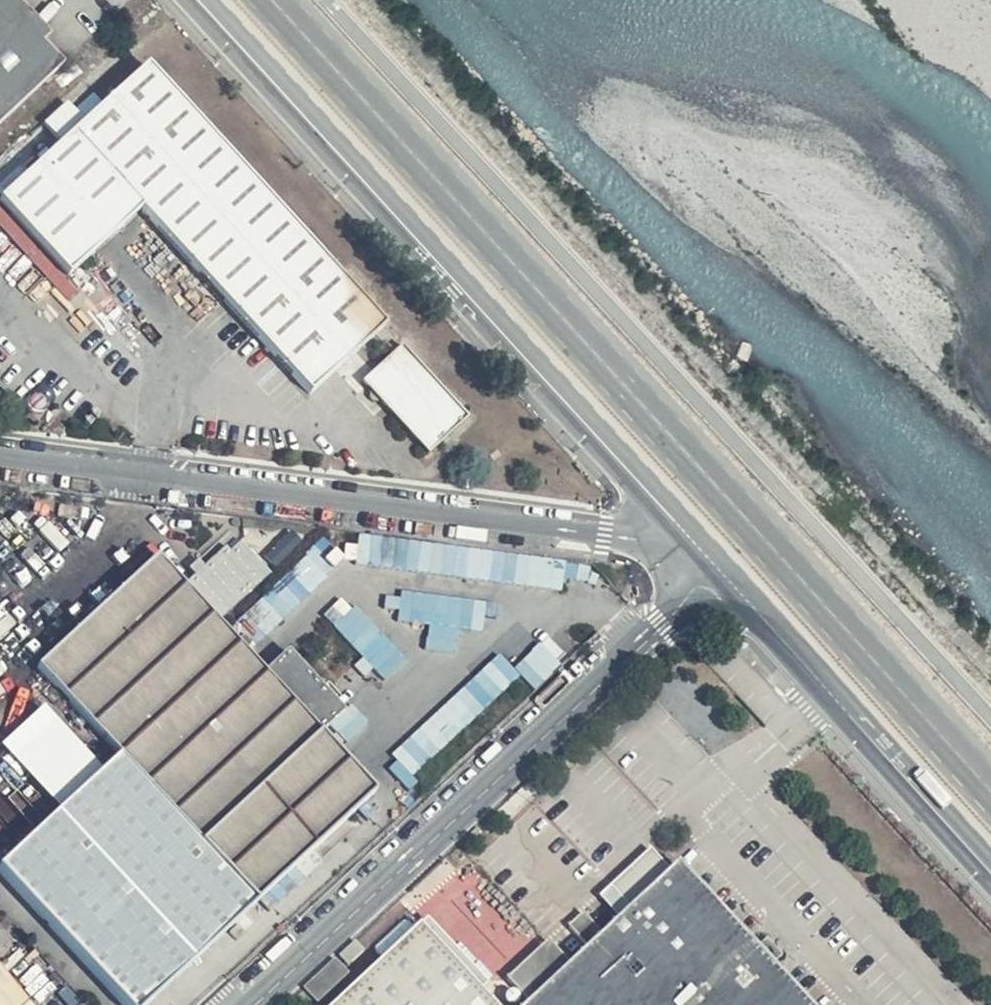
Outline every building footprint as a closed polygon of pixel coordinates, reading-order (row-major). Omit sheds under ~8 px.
[(60,62),(41,41),(49,33),(18,0),(0,0),(0,119),(60,62)] [(387,332),(149,64),(1,198),(68,275),(141,213),(312,398),(384,334),(387,332)] [(475,424),(438,382),(403,344),(359,382),(436,460),(475,424)] [(186,580),(219,619),(273,573),(239,534),(186,580)] [(568,556),(390,540),(388,567),(565,583),(568,556)] [(246,615),(267,636),(334,567),(314,547),(246,615)] [(119,753),(0,862),(0,867),(122,1004),(145,1004),(377,791),(319,731),(344,708),(290,649),(264,673),(155,556),(35,665),(119,753)] [(400,619),(431,623),(427,647),(455,651),(459,625),(477,628),(481,600),(404,589),(400,619)] [(350,595),(329,611),(381,678),(402,662),(350,595)] [(517,669),(501,652),(386,761),(407,782),(522,672),(536,686),(561,663),(543,644),(517,669)] [(683,859),(673,870),(651,847),(601,896),(616,919),(602,930),(583,913),(512,980),(530,1003),(528,1004),(815,1004),(683,859)] [(336,1004),(497,1004),(484,988),(491,983),(431,919),(336,1004)] [(346,974),(334,960),(306,986),(318,999),(346,974)] [(0,974),(0,1004),(31,1004),(0,974)]
